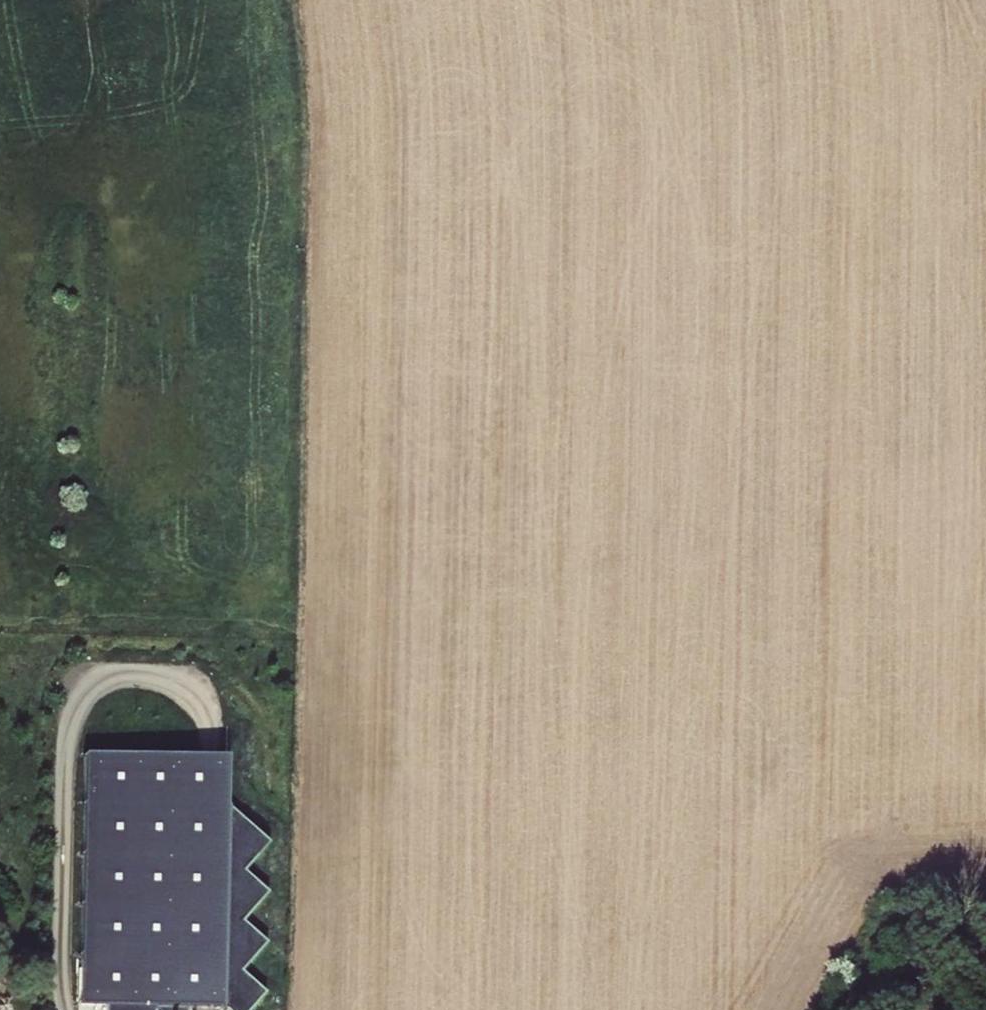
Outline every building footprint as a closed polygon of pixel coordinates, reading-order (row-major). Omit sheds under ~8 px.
[(82,759),(77,1009),(263,1009),(272,998),(247,978),(271,948),(245,928),(269,898),(243,878),(267,847),(223,813),(223,762),(211,762),(82,759)]
